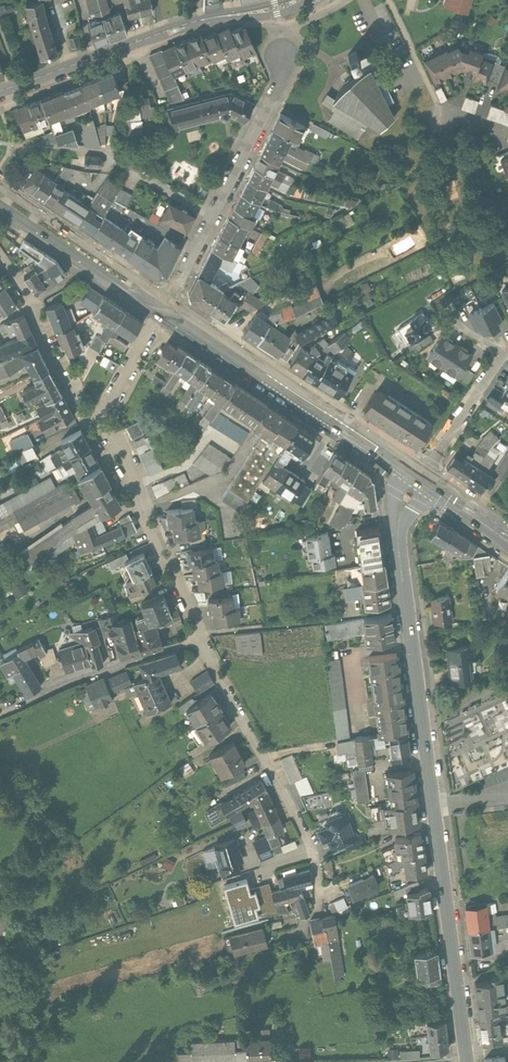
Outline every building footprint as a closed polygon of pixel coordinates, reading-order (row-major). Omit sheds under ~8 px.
[(32,22),(41,55),(57,51),(47,19),(41,0),(35,0),(26,3),(32,22)] [(89,13),(94,12),(94,11),(99,9),(97,0),(86,0),(89,13)] [(99,9),(102,17),(111,14),(106,0),(97,0),(99,9)] [(137,1),(140,1),(140,0),(134,0),(134,2),(125,4),(128,16),(140,14),(137,1)] [(140,1),(137,1),(140,14),(152,11),(150,0),(140,0),(140,1)] [(443,4),(467,12),(471,0),(444,0),(443,4)] [(13,7),(11,3),(3,6),(2,4),(1,5),(0,2),(0,12),(13,7)] [(94,43),(109,38),(102,17),(99,9),(94,11),(94,12),(97,19),(87,22),(94,43)] [(111,14),(102,17),(109,38),(127,32),(120,11),(111,14)] [(493,25),(496,19),(490,16),(487,23),(493,25)] [(244,25),(231,31),(240,51),(241,55),(254,49),(244,25)] [(229,28),(216,34),(225,54),(227,57),(240,51),(231,31),(229,28)] [(215,30),(202,36),(211,58),(212,59),(225,54),(216,34),(215,30)] [(80,44),(77,35),(69,38),(71,46),(80,44)] [(194,36),(187,39),(198,62),(202,60),(205,61),(211,58),(202,36),(201,35),(195,38),(194,36)] [(187,39),(175,44),(185,68),(198,62),(187,39)] [(173,74),(185,68),(175,44),(162,50),(173,74)] [(456,71),(462,69),(468,52),(459,49),(457,45),(446,50),(456,71)] [(469,47),(468,52),(462,69),(475,73),(483,52),(469,47)] [(184,98),(173,74),(162,50),(161,48),(149,53),(170,101),(184,98)] [(446,49),(435,54),(445,76),(456,71),(446,50),(446,49)] [(348,54),(352,62),(358,73),(351,78),(350,76),(344,81),(346,83),(340,89),(334,97),(326,92),(321,100),(335,109),(328,119),(356,138),(363,128),(364,127),(368,121),(379,129),(378,129),(380,130),(394,117),(393,116),(387,104),(393,101),(370,53),(360,58),(356,50),(348,54)] [(499,64),(501,59),(483,52),(475,73),(473,78),(485,83),(487,80),(493,62),(499,64)] [(434,82),(445,76),(435,54),(424,59),(434,82)] [(493,82),(499,64),(493,62),(487,80),(493,82)] [(505,66),(499,64),(493,82),(499,84),(505,66)] [(507,91),(507,66),(506,66),(505,66),(499,84),(498,87),(507,91)] [(112,72),(98,77),(104,96),(110,94),(118,91),(112,72)] [(105,109),(104,96),(98,77),(82,83),(88,103),(96,99),(98,109),(105,109)] [(89,105),(88,103),(82,83),(63,90),(71,111),(89,105)] [(448,100),(442,88),(436,91),(441,103),(448,100)] [(58,116),(71,111),(63,90),(41,99),(49,120),(58,116)] [(231,92),(216,95),(220,116),(221,116),(223,117),(226,116),(227,115),(227,113),(228,112),(244,121),(253,103),(231,92)] [(131,97),(132,106),(132,107),(150,105),(150,103),(149,95),(131,97)] [(175,127),(220,116),(216,95),(167,108),(175,127)] [(479,101),(466,96),(461,110),(474,115),(479,101)] [(33,126),(49,120),(41,99),(25,105),(33,126)] [(132,107),(132,106),(127,106),(126,117),(134,116),(155,114),(153,103),(150,103),(150,105),(132,107)] [(162,103),(156,105),(160,114),(165,111),(162,103)] [(22,130),(33,126),(25,105),(15,109),(20,122),(22,130)] [(486,119),(507,127),(507,112),(491,106),(486,119)] [(14,125),(20,122),(15,109),(9,111),(14,125)] [(280,113),(272,128),(291,138),(296,140),(303,125),(280,113)] [(63,131),(58,116),(49,120),(53,130),(54,134),(63,131)] [(135,120),(134,116),(126,117),(124,135),(143,133),(142,120),(135,120)] [(85,145),(101,146),(95,127),(93,119),(82,122),(85,131),(82,132),(85,145)] [(312,123),(309,128),(326,137),(329,131),(312,123)] [(105,124),(95,127),(101,146),(105,147),(105,134),(105,124)] [(57,143),(79,144),(73,128),(63,131),(54,134),(57,143)] [(266,140),(284,150),(287,144),(291,138),(272,128),(266,140)] [(45,142),(57,143),(54,134),(53,130),(42,135),(45,142)] [(278,162),(282,156),(284,150),(266,140),(260,153),(278,162)] [(295,148),(287,144),(284,150),(303,159),(309,161),(316,162),(318,154),(313,153),(304,148),(304,149),(296,146),(295,148)] [(303,159),(284,150),(282,156),(305,168),(309,161),(303,159)] [(498,156),(504,168),(503,170),(504,174),(507,175),(507,152),(498,156)] [(253,165),(272,175),(275,170),(278,162),(260,153),(253,165)] [(98,156),(85,155),(85,157),(84,165),(98,166),(103,163),(103,159),(98,156)] [(266,187),(269,180),(272,175),(253,165),(247,178),(266,187)] [(62,185),(66,178),(74,168),(70,167),(65,166),(55,180),(62,185)] [(23,185),(43,198),(55,180),(35,167),(23,185)] [(84,169),(74,168),(66,178),(90,183),(92,171),(84,169)] [(17,180),(22,184),(29,174),(24,170),(17,180)] [(278,170),(275,170),(272,175),(290,183),(293,177),(278,170)] [(290,183),(272,175),(269,180),(271,183),(286,190),(295,194),(297,185),(290,183)] [(88,205),(103,215),(120,188),(121,185),(107,176),(92,199),(88,205)] [(261,197),(266,187),(247,178),(241,190),(259,200),(261,197)] [(62,185),(55,180),(43,198),(52,203),(62,188),(64,186),(62,185)] [(82,202),(62,188),(52,203),(93,231),(104,216),(103,215),(88,205),(82,202)] [(131,194),(120,188),(114,199),(126,205),(131,194)] [(252,215),(259,200),(241,190),(228,215),(248,224),(249,225),(250,223),(252,225),(256,217),(252,215)] [(88,205),(92,199),(86,195),(82,202),(88,205)] [(269,199),(261,197),(259,200),(276,208),(278,206),(280,207),(281,204),(269,198),(269,199)] [(195,214),(168,200),(160,215),(159,217),(171,223),(186,231),(195,214)] [(156,222),(159,217),(160,215),(152,210),(148,218),(156,222)] [(238,243),(248,224),(228,215),(219,233),(238,243)] [(130,226),(126,231),(104,216),(93,231),(159,276),(166,274),(180,246),(164,235),(157,247),(140,235),(142,233),(130,226)] [(168,229),(171,223),(159,217),(156,222),(168,229)] [(262,231),(251,250),(254,252),(256,249),(258,250),(267,234),(262,231)] [(231,255),(238,243),(219,233),(212,245),(231,255)] [(312,241),(315,247),(323,244),(320,237),(312,241)] [(35,259),(38,260),(43,252),(23,240),(19,246),(35,259)] [(241,250),(243,246),(238,243),(231,255),(236,258),(243,262),(246,256),(244,255),(242,253),(241,250)] [(236,258),(231,255),(212,245),(198,273),(209,280),(218,261),(231,268),(236,258)] [(41,263),(47,267),(55,279),(65,273),(56,260),(43,252),(38,260),(41,263)] [(35,259),(30,262),(34,269),(41,263),(38,260),(35,259)] [(37,291),(45,286),(37,273),(34,269),(30,262),(24,267),(28,273),(24,276),(33,290),(37,291)] [(45,286),(55,279),(47,267),(37,273),(45,286)] [(364,276),(361,270),(352,275),(355,280),(364,276)] [(218,285),(209,280),(198,273),(188,291),(190,296),(209,309),(222,290),(223,289),(229,286),(227,281),(218,285)] [(251,276),(239,281),(253,292),(258,283),(251,276)] [(282,318),(295,314),(312,305),(322,300),(319,293),(317,285),(314,278),(304,282),(308,289),(301,292),(304,299),(292,304),(290,303),(276,307),(277,310),(280,309),(282,318)] [(371,289),(366,280),(360,284),(364,292),(371,289)] [(290,298),(301,292),(308,289),(304,282),(287,291),(290,298)] [(16,304),(3,284),(0,286),(0,314),(16,304)] [(82,301),(93,309),(103,294),(91,286),(82,301)] [(230,296),(222,290),(209,309),(223,318),(236,299),(235,299),(239,293),(234,290),(230,296)] [(264,303),(258,298),(249,292),(241,304),(250,309),(264,303)] [(264,303),(271,299),(262,293),(258,298),(264,303)] [(372,302),(367,293),(360,297),(366,306),(372,302)] [(99,336),(105,339),(106,340),(107,339),(114,325),(124,308),(103,294),(93,309),(93,310),(110,322),(108,325),(107,324),(106,325),(99,336)] [(323,308),(321,304),(324,303),(322,300),(312,305),(314,312),(323,308)] [(47,307),(56,330),(70,325),(61,302),(47,307)] [(493,302),(481,309),(490,327),(491,329),(499,325),(497,319),(501,317),(496,307),(493,302)] [(496,307),(501,317),(505,315),(500,305),(496,307)] [(490,327),(481,309),(480,307),(468,313),(475,327),(479,325),(482,331),(490,327)] [(142,320),(124,308),(114,325),(107,339),(117,345),(121,340),(115,335),(119,328),(131,336),(142,320)] [(277,319),(282,318),(280,309),(277,310),(270,312),(265,319),(269,321),(277,319)] [(243,331),(256,340),(269,321),(265,319),(262,317),(265,313),(262,310),(255,313),(243,331)] [(431,326),(433,322),(431,318),(425,317),(422,311),(397,328),(407,342),(420,334),(431,326)] [(338,323),(333,313),(296,332),(295,334),(300,342),(338,323)] [(18,337),(31,331),(24,315),(3,322),(0,324),(0,328),(2,331),(7,329),(9,334),(16,331),(18,337)] [(285,325),(277,319),(269,321),(256,340),(277,354),(289,335),(282,330),(285,325)] [(73,324),(70,325),(56,330),(60,342),(63,348),(66,347),(68,353),(81,348),(78,340),(81,339),(78,329),(75,331),(73,324)] [(18,337),(2,344),(6,352),(8,357),(36,344),(31,331),(18,337)] [(344,331),(327,343),(327,344),(332,350),(349,338),(344,331)] [(99,351),(105,339),(99,336),(95,333),(88,345),(99,351)] [(420,334),(407,342),(410,348),(414,346),(423,339),(420,334)] [(423,339),(414,346),(417,351),(433,340),(430,335),(423,339)] [(441,335),(427,356),(442,366),(456,345),(451,341),(452,340),(447,337),(446,338),(441,335)] [(302,370),(313,353),(314,352),(314,353),(327,344),(327,343),(323,337),(310,346),(311,348),(309,351),(301,345),(289,362),(302,370)] [(127,344),(121,340),(117,345),(123,349),(127,344)] [(169,363),(174,367),(186,350),(177,344),(175,346),(167,340),(161,348),(155,357),(167,365),(169,363)] [(354,365),(362,356),(347,342),(341,348),(347,353),(344,356),(354,365)] [(21,353),(34,376),(48,369),(39,352),(36,345),(21,353)] [(456,345),(442,366),(457,375),(463,366),(471,354),(466,351),(467,350),(462,346),(461,348),(456,345)] [(286,360),(294,349),(289,346),(281,357),(286,360)] [(174,367),(165,381),(161,387),(160,388),(167,393),(177,377),(180,378),(181,376),(185,378),(187,375),(198,358),(186,350),(174,367)] [(322,359),(313,353),(302,370),(314,379),(329,357),(331,355),(326,352),(322,359)] [(0,363),(0,377),(23,366),(16,355),(0,363)] [(118,362),(110,357),(105,365),(114,370),(118,362)] [(329,357),(314,379),(337,394),(351,371),(346,368),(345,364),(338,359),(333,360),(329,357)] [(210,366),(198,358),(187,375),(192,379),(176,404),(183,408),(187,402),(210,366)] [(222,374),(210,366),(187,402),(192,405),(204,388),(210,392),(222,374)] [(474,373),(463,366),(457,375),(456,377),(467,384),(474,373)] [(380,374),(370,367),(363,378),(373,384),(380,374)] [(61,392),(48,369),(34,376),(37,382),(25,389),(30,398),(42,392),(46,400),(61,392)] [(151,381),(161,387),(165,381),(155,374),(151,381)] [(234,382),(222,374),(210,392),(216,396),(204,413),(211,417),(216,410),(222,400),(234,382)] [(266,404),(234,382),(222,400),(254,422),(266,404)] [(502,393),(496,388),(488,400),(498,407),(504,399),(506,396),(502,393)] [(363,410),(417,446),(432,425),(389,395),(387,398),(376,391),(363,410)] [(46,400),(52,411),(55,415),(69,408),(61,392),(46,400)] [(364,406),(369,396),(360,392),(355,402),(364,406)] [(296,424),(266,404),(254,422),(253,424),(263,431),(270,436),(272,432),(279,437),(273,447),(279,450),(285,441),(296,424)] [(59,423),(73,416),(69,408),(55,415),(52,411),(38,419),(44,431),(59,423)] [(248,431),(216,410),(211,417),(209,420),(241,442),(248,431)] [(126,426),(131,438),(143,432),(138,421),(126,426)] [(314,436),(296,424),(285,441),(290,444),(303,452),(314,436)] [(505,428),(501,424),(497,428),(501,432),(505,428)] [(61,439),(67,449),(61,453),(59,450),(51,455),(56,464),(62,460),(70,456),(70,454),(89,444),(81,429),(61,439)] [(474,450),(483,456),(487,450),(490,447),(498,438),(490,430),(483,437),(474,450)] [(241,509),(262,476),(274,458),(279,450),(273,447),(279,437),(272,432),(270,436),(263,431),(221,495),(241,509)] [(15,454),(17,453),(32,446),(33,445),(27,433),(9,442),(15,454)] [(133,441),(138,452),(150,446),(148,441),(146,441),(144,436),(133,441)] [(279,450),(274,458),(279,462),(282,461),(290,449),(289,448),(288,446),(290,444),(285,441),(279,450)] [(208,442),(201,452),(192,462),(210,473),(224,467),(231,457),(208,442)] [(70,456),(62,460),(69,473),(73,470),(79,479),(100,465),(89,444),(70,454),(70,456)] [(37,455),(32,446),(17,453),(21,463),(37,455)] [(139,454),(149,475),(162,468),(153,447),(139,454)] [(486,471),(498,452),(490,447),(487,450),(483,456),(467,480),(480,490),(485,483),(489,485),(495,477),(486,471)] [(327,470),(336,476),(346,457),(333,449),(314,483),(320,487),(327,473),(327,470)] [(446,467),(467,480),(483,456),(474,450),(469,459),(460,454),(458,457),(454,455),(446,467)] [(495,474),(503,479),(507,471),(507,452),(498,465),(501,466),(495,474)] [(45,471),(56,464),(51,455),(50,454),(39,460),(45,471)] [(332,492),(339,497),(357,464),(346,457),(336,476),(341,479),(339,481),(332,492)] [(262,476),(275,485),(287,467),(279,462),(274,458),(262,476)] [(69,473),(62,460),(56,464),(63,476),(69,473)] [(343,521),(351,507),(355,510),(358,505),(376,503),(372,477),(369,472),(357,464),(339,497),(327,518),(338,524),(341,520),(343,521)] [(79,479),(89,496),(107,484),(110,483),(100,465),(79,479)] [(304,478),(287,467),(275,485),(292,496),(304,478)] [(184,471),(174,476),(178,485),(188,480),(184,471)] [(173,476),(163,480),(167,490),(177,485),(173,476)] [(19,521),(23,529),(74,501),(75,503),(81,501),(71,484),(67,486),(65,482),(54,488),(49,478),(0,504),(0,531),(19,521)] [(156,495),(166,491),(161,481),(152,485),(156,495)] [(89,496),(93,503),(71,517),(71,518),(78,529),(99,517),(121,505),(107,484),(89,496)] [(181,500),(182,507),(192,506),(196,506),(195,498),(181,500)] [(168,524),(172,523),(194,520),(192,506),(182,507),(167,509),(168,524)] [(120,525),(105,531),(96,535),(100,545),(102,544),(136,529),(132,520),(129,514),(119,519),(121,524),(120,525)] [(92,549),(100,545),(96,535),(105,531),(99,517),(78,529),(72,533),(80,554),(92,549)] [(35,558),(72,533),(78,529),(71,518),(16,555),(28,574),(40,565),(35,558)] [(429,534),(443,543),(453,528),(439,519),(429,534)] [(198,520),(194,520),(172,523),(174,537),(189,535),(200,534),(200,533),(198,520)] [(354,528),(359,564),(384,561),(379,525),(354,528)] [(447,546),(445,550),(451,554),(453,550),(459,555),(471,553),(472,552),(477,544),(453,528),(443,543),(447,546)] [(305,533),(307,544),(329,541),(327,531),(305,533)] [(204,533),(200,533),(200,534),(189,535),(190,541),(205,540),(204,533)] [(330,550),(329,541),(307,544),(308,555),(311,554),(330,551),(330,550)] [(0,548),(0,552),(1,554),(11,547),(8,542),(0,548)] [(105,552),(102,544),(100,545),(92,549),(95,556),(105,552)] [(489,551),(477,544),(472,552),(473,554),(489,552),(489,551)] [(189,562),(192,561),(213,558),(211,546),(187,549),(189,562)] [(333,550),(330,550),(330,551),(311,554),(313,564),(334,561),(333,550)] [(125,562),(133,578),(151,570),(142,552),(128,559),(125,561),(125,562)] [(473,554),(475,574),(484,573),(484,570),(490,569),(490,564),(489,552),(473,554)] [(128,559),(125,553),(108,561),(111,569),(125,562),(125,561),(128,559)] [(217,558),(213,558),(192,561),(194,573),(198,573),(218,570),(217,558)] [(384,561),(359,564),(350,566),(351,575),(357,574),(362,574),(363,582),(364,582),(386,579),(384,561)] [(507,593),(507,567),(497,586),(507,593)] [(154,576),(151,570),(133,578),(125,582),(130,592),(131,594),(142,589),(142,588),(146,586),(147,587),(149,585),(150,586),(157,582),(158,581),(156,577),(154,576)] [(222,570),(218,570),(198,573),(199,585),(223,582),(222,570)] [(5,596),(13,590),(18,597),(31,588),(21,574),(0,588),(0,589),(5,596)] [(386,579),(364,582),(365,594),(363,595),(363,596),(365,605),(389,602),(386,579)] [(345,598),(363,596),(363,595),(365,594),(364,582),(363,582),(362,582),(343,585),(345,598)] [(145,594),(142,589),(131,594),(130,592),(128,594),(131,600),(145,594)] [(162,594),(142,603),(148,618),(145,619),(144,616),(143,616),(136,619),(139,627),(153,621),(156,629),(174,621),(181,618),(177,611),(170,614),(165,601),(162,594)] [(209,610),(213,609),(234,607),(232,594),(208,597),(209,610)] [(448,595),(430,598),(434,622),(452,619),(448,595)] [(237,606),(234,607),(213,609),(215,622),(227,620),(239,619),(237,606)] [(363,616),(365,631),(393,627),(391,612),(363,616)] [(115,614),(97,619),(104,637),(114,633),(121,656),(136,652),(135,649),(140,648),(138,640),(139,640),(135,629),(131,618),(118,622),(115,614)] [(327,636),(365,631),(363,616),(325,621),(327,636)] [(135,649),(136,652),(137,655),(162,647),(158,634),(157,634),(156,629),(153,621),(139,627),(135,629),(139,640),(138,640),(140,648),(135,649)] [(73,626),(74,632),(83,630),(81,624),(73,626)] [(99,642),(94,627),(83,630),(74,632),(70,633),(69,636),(78,640),(84,641),(85,645),(96,643),(99,642)] [(395,639),(393,627),(365,631),(367,642),(395,639)] [(235,633),(237,649),(262,652),(260,630),(235,633)] [(27,663),(23,659),(37,652),(43,665),(50,663),(50,662),(45,652),(44,649),(39,639),(17,650),(18,653),(0,663),(8,675),(13,671),(27,663)] [(65,672),(90,665),(85,645),(84,641),(58,649),(65,672)] [(103,664),(96,643),(85,645),(90,665),(91,668),(103,664)] [(472,645),(446,648),(451,682),(471,680),(468,661),(475,660),(475,657),(473,658),(472,645)] [(52,647),(44,649),(45,652),(50,662),(56,660),(52,647)] [(368,655),(370,670),(398,667),(396,652),(368,655)] [(175,653),(139,664),(145,677),(145,678),(157,673),(157,674),(181,666),(175,653)] [(326,658),(337,739),(350,737),(339,657),(326,658)] [(41,686),(27,663),(13,671),(26,694),(41,686)] [(403,698),(398,667),(370,670),(374,702),(403,698)] [(127,671),(105,681),(110,693),(132,683),(127,671)] [(191,681),(198,693),(214,682),(207,671),(191,681)] [(145,678),(145,677),(133,682),(134,684),(125,689),(129,698),(138,693),(147,713),(171,703),(157,674),(157,673),(145,678)] [(103,678),(85,686),(95,708),(113,700),(110,693),(105,681),(103,678)] [(89,710),(95,708),(85,686),(79,689),(89,710)] [(449,710),(446,747),(461,748),(450,757),(452,762),(458,762),(459,752),(466,762),(451,767),(458,786),(480,778),(483,783),(484,775),(493,772),(494,759),(496,765),(500,766),(502,735),(489,740),(488,754),(470,761),(464,745),(467,744),(468,731),(475,740),(490,735),(490,733),(507,727),(507,703),(504,691),(474,689),(449,710)] [(194,703),(185,710),(186,710),(196,725),(219,709),(221,708),(210,692),(194,703)] [(183,712),(186,710),(185,710),(194,703),(190,698),(178,706),(183,712)] [(407,729),(403,698),(374,702),(379,733),(388,732),(407,729)] [(230,724),(219,709),(196,725),(187,730),(198,746),(230,724)] [(407,729),(388,732),(389,739),(391,756),(410,754),(407,729)] [(379,733),(368,735),(369,742),(375,743),(384,742),(389,739),(388,732),(379,733)] [(355,737),(358,760),(358,761),(372,759),(369,742),(368,735),(355,737)] [(355,737),(350,737),(337,739),(337,749),(346,748),(347,761),(358,760),(355,737)] [(233,741),(208,755),(221,776),(245,762),(233,741)] [(291,753),(279,759),(290,783),(302,777),(291,753)] [(373,766),(372,759),(358,761),(359,767),(352,768),(357,801),(369,799),(365,767),(373,766)] [(194,772),(187,762),(178,769),(185,778),(194,772)] [(386,772),(390,803),(416,800),(412,769),(386,772)] [(245,778),(242,773),(235,776),(234,774),(218,782),(221,789),(245,778)] [(221,803),(226,812),(251,798),(266,789),(261,780),(221,803)] [(251,798),(255,809),(262,823),(278,815),(266,789),(251,798)] [(419,821),(416,800),(390,803),(372,805),(373,818),(388,817),(389,825),(419,821)] [(212,821),(226,812),(221,803),(204,813),(205,815),(208,814),(212,821)] [(245,822),(239,808),(230,812),(237,826),(245,822)] [(329,818),(321,821),(323,827),(319,829),(322,838),(327,837),(331,846),(344,841),(356,836),(346,811),(342,813),(341,810),(337,808),(330,811),(328,814),(329,818)] [(253,827),(262,823),(255,809),(247,812),(253,827)] [(262,823),(267,835),(274,853),(282,850),(280,845),(279,843),(280,842),(275,832),(283,828),(278,815),(262,823)] [(362,833),(356,836),(344,841),(347,848),(365,841),(362,833)] [(401,856),(404,855),(423,853),(421,834),(395,837),(396,844),(396,849),(401,849),(401,856)] [(263,857),(274,853),(267,835),(254,841),(258,851),(260,850),(263,857)] [(221,864),(221,865),(237,860),(242,859),(235,838),(214,844),(216,851),(215,852),(217,858),(219,858),(221,864)] [(294,840),(280,845),(282,850),(282,852),(296,846),(294,840)] [(380,850),(385,862),(401,856),(401,849),(396,849),(396,844),(380,850)] [(426,870),(423,853),(404,855),(405,866),(406,873),(411,872),(411,875),(419,874),(419,871),(426,870)] [(405,866),(404,855),(401,856),(385,862),(387,875),(401,870),(400,866),(405,866)] [(334,876),(331,857),(324,860),(327,877),(334,876)] [(241,873),(237,860),(221,865),(221,864),(219,865),(223,878),(241,873)] [(282,877),(285,887),(296,884),(300,884),(312,881),(309,869),(282,877)] [(372,874),(348,883),(353,896),(377,886),(372,874)] [(277,878),(279,889),(285,887),(282,877),(277,878)] [(274,903),(271,893),(269,885),(250,890),(246,878),(223,885),(234,922),(258,915),(258,913),(266,911),(277,911),(274,903)] [(406,892),(419,890),(419,887),(420,887),(419,881),(405,885),(406,892)] [(274,903),(282,900),(288,897),(295,896),(298,895),(296,884),(285,887),(279,889),(271,893),(274,903)] [(300,884),(296,884),(298,895),(295,896),(301,916),(309,914),(307,907),(311,906),(309,901),(305,901),(300,884)] [(430,908),(427,886),(420,887),(419,887),(419,890),(406,892),(408,904),(406,906),(403,903),(396,904),(397,913),(430,908)] [(343,897),(328,903),(332,913),(337,911),(339,916),(353,910),(350,903),(346,905),(343,897)] [(288,913),(282,900),(274,903),(277,911),(277,912),(288,913)] [(465,907),(468,930),(488,928),(487,914),(485,904),(465,907)] [(487,914),(488,928),(492,927),(507,925),(507,912),(507,914),(495,916),(495,913),(487,914)] [(335,914),(321,917),(323,929),(325,942),(337,940),(338,940),(335,914)] [(321,943),(325,942),(323,929),(321,917),(310,920),(314,944),(321,943)] [(280,920),(270,923),(271,928),(282,926),(280,920)] [(492,927),(494,937),(507,935),(507,925),(492,927)] [(266,945),(262,928),(229,936),(233,953),(266,945)] [(491,950),(488,928),(468,930),(471,953),(491,950)] [(340,980),(339,975),(343,974),(337,940),(325,942),(327,959),(330,958),(334,981),(340,980)] [(414,953),(418,976),(439,973),(436,950),(414,953)] [(441,982),(439,973),(418,976),(419,985),(441,982)] [(475,982),(479,1018),(498,1016),(497,1009),(506,1008),(502,975),(491,976),(492,980),(475,982)] [(195,980),(197,996),(202,995),(201,989),(206,988),(205,979),(195,980)] [(498,1016),(479,1018),(482,1041),(501,1038),(501,1035),(507,1035),(507,1034),(507,1024),(507,1021),(499,1022),(498,1016)] [(426,1021),(428,1035),(446,1033),(445,1019),(436,1020),(436,1017),(432,1017),(432,1020),(426,1021)] [(261,1039),(245,1040),(246,1061),(271,1061),(269,1029),(260,1030),(261,1039)] [(448,1048),(446,1033),(428,1035),(430,1050),(448,1048)] [(246,1061),(245,1040),(214,1042),(202,1042),(191,1043),(191,1052),(176,1052),(177,1061),(245,1061),(246,1061)] [(397,1048),(388,1048),(388,1057),(397,1057),(397,1048)]
